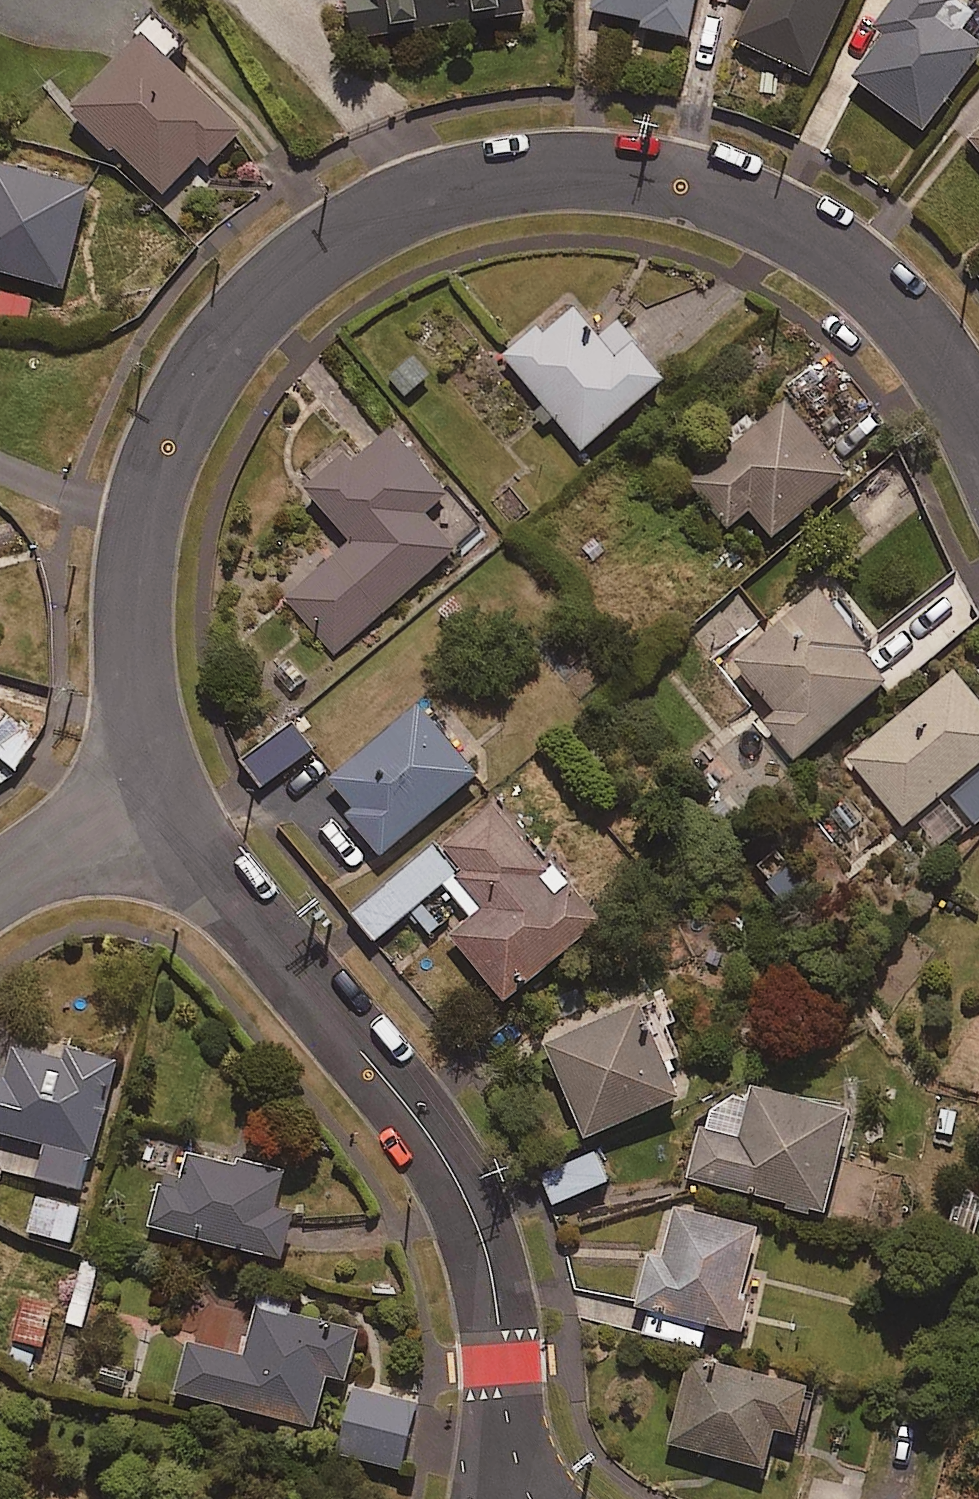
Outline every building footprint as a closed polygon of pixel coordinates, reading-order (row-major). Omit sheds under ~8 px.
[(522,0),(353,0),(354,34),(398,33),(398,20),(421,19),(421,32),(450,31),(449,19),(523,16),(522,0)] [(591,7),(688,27),(694,0),(593,0),(591,7)] [(731,34),(809,72),(844,0),(747,0),(731,34)] [(973,0),(894,0),(880,19),(891,26),(854,77),(924,128),(978,52),(978,41),(972,36),(978,26),(978,4),(973,0)] [(183,39),(156,14),(70,106),(163,192),(199,153),(209,162),(242,127),(167,57),(183,39)] [(967,135),(978,149),(978,125),(967,135)] [(0,159),(0,270),(63,286),(90,184),(0,159)] [(502,352),(544,403),(531,414),(542,427),(555,416),(580,446),(664,377),(611,313),(595,326),(570,296),(502,352)] [(847,472),(788,400),(689,480),(748,552),(847,472)] [(446,492),(391,428),(355,459),(347,451),(306,487),(351,538),(284,596),(334,653),(454,548),(423,512),(446,492)] [(891,675),(818,585),(731,656),(776,710),(763,721),(792,756),(891,675)] [(953,667),(889,720),(894,726),(851,761),(903,824),(978,761),(978,699),(953,667)] [(436,692),(329,778),(351,804),(344,809),(380,853),(502,761),(436,692)] [(0,708),(0,755),(15,767),(37,738),(0,708)] [(312,747),(293,722),(243,760),(262,785),(312,747)] [(952,798),(975,824),(978,820),(978,774),(952,798)] [(433,936),(444,926),(503,998),(601,918),(557,864),(551,869),(494,799),(354,913),(374,938),(410,908),(433,936)] [(679,1093),(634,999),(543,1042),(587,1136),(679,1093)] [(14,1045),(6,1078),(0,1077),(0,1130),(45,1142),(36,1176),(84,1188),(116,1060),(64,1047),(62,1057),(14,1045)] [(850,1108),(752,1084),(740,1134),(700,1124),(688,1176),(825,1210),(850,1108)] [(282,1171),(188,1149),(181,1179),(165,1175),(154,1226),(282,1255),(292,1211),(274,1207),(282,1171)] [(607,1178),(594,1150),(541,1174),(553,1203),(607,1178)] [(80,1205),(37,1195),(28,1231),(71,1241),(80,1205)] [(758,1227),(675,1205),(662,1255),(650,1252),(636,1302),(741,1329),(749,1300),(739,1298),(758,1227)] [(53,1304),(27,1296),(14,1338),(41,1346),(53,1304)] [(357,1331),(257,1306),(245,1356),(188,1342),(176,1390),(314,1424),(327,1373),(346,1378),(357,1331)] [(810,1384),(691,1355),(670,1443),(765,1466),(774,1427),(799,1433),(810,1384)] [(417,1401),(352,1385),(336,1452),(400,1468),(417,1401)]
